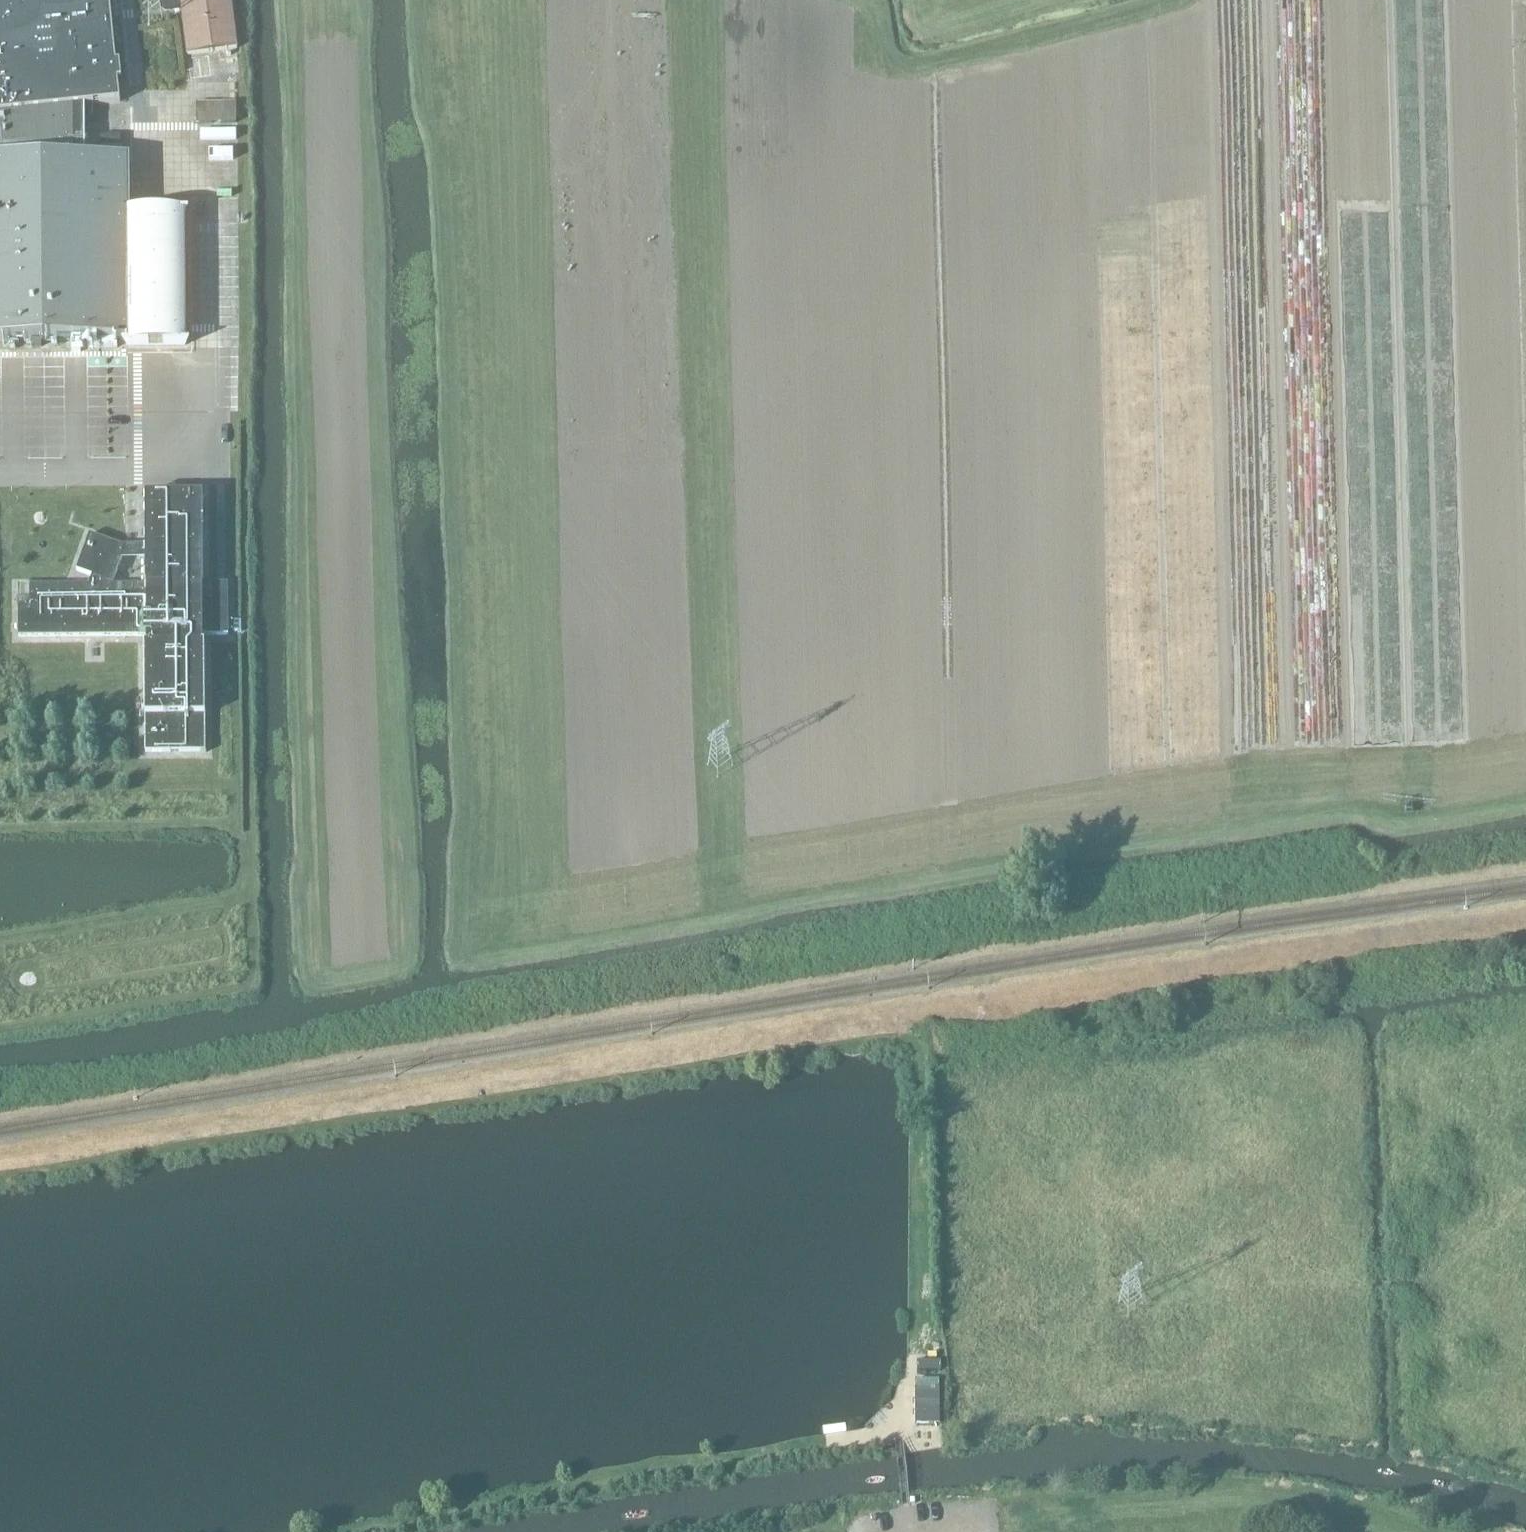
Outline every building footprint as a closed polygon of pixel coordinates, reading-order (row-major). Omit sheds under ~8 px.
[(75,106),(85,105),(120,101),(110,0),(0,0),(0,114),(75,106)] [(181,12),(186,54),(238,48),(232,0),(160,0),(161,10),(166,14),(181,12)] [(62,340),(82,340),(127,339),(127,345),(185,345),(184,263),(184,212),(126,212),(126,157),(85,157),(85,105),(75,106),(0,114),(0,340),(62,340)] [(202,131),(203,142),(209,142),(209,158),(235,156),(234,129),(202,131)] [(100,145),(121,145),(121,135),(100,135),(100,145)] [(234,193),(236,173),(213,171),(211,190),(234,193)] [(203,584),(203,494),(145,495),(145,520),(145,545),(146,584),(112,584),(125,547),(89,534),(76,571),(92,576),(89,584),(29,585),(29,598),(18,598),(18,636),(147,635),(147,643),(144,643),(145,752),(206,752),(205,643),(202,643),(202,635),(228,635),(228,583),(203,584)] [(936,1433),(936,1382),(910,1382),(910,1433),(936,1433)]
